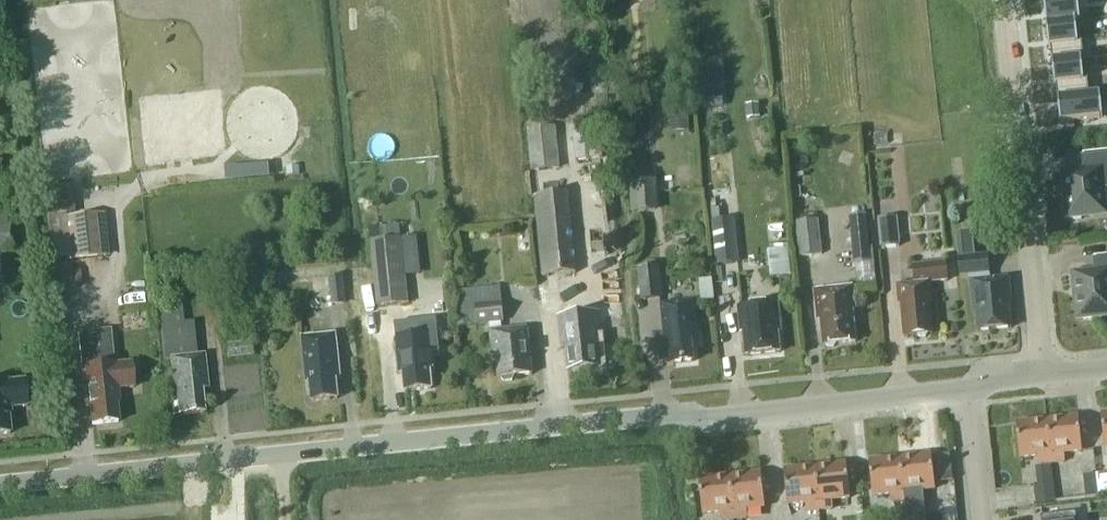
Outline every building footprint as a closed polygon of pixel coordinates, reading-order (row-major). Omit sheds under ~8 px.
[(1046,25),(1075,22),(1080,22),(1077,0),(1043,0),(1046,25)] [(1075,22),(1046,25),(1048,47),(1050,47),(1052,63),(1081,60),(1083,59),(1081,41),(1077,41),(1075,22)] [(1081,60),(1052,63),(1054,85),(1056,85),(1057,100),(1089,97),(1087,78),(1083,79),(1081,60)] [(1089,97),(1057,100),(1060,123),(1102,118),(1100,96),(1089,97)] [(689,113),(671,114),(672,132),(690,131),(689,113)] [(560,170),(556,128),(528,130),(532,172),(560,170)] [(876,145),(890,143),(889,133),(875,134),(876,145)] [(1082,154),(1084,172),(1063,174),(1065,200),(1063,204),(1063,211),(1067,213),(1067,217),(1071,217),(1074,220),(1081,219),(1084,216),(1104,213),(1102,188),(1106,188),(1106,151),(1082,154)] [(288,176),(301,174),(300,166),(287,167),(288,176)] [(658,212),(657,183),(631,184),(632,213),(658,212)] [(576,273),(567,193),(535,197),(544,277),(576,273)] [(6,214),(0,215),(0,253),(10,252),(6,214)] [(110,258),(106,214),(61,218),(65,262),(110,258)] [(622,214),(594,215),(595,240),(623,239),(622,214)] [(870,263),(866,216),(849,217),(853,264),(870,263)] [(900,247),(897,219),(877,220),(880,248),(900,247)] [(739,264),(735,220),(712,222),(716,266),(739,264)] [(822,255),(818,221),(796,223),(800,257),(822,255)] [(421,276),(418,238),(371,242),(377,306),(408,304),(406,277),(421,276)] [(772,243),(774,274),(795,273),(793,242),(772,243)] [(990,280),(987,256),(958,259),(960,276),(970,276),(974,315),(976,315),(978,332),(1011,328),(1009,305),(1011,305),(1008,278),(990,280)] [(1093,257),(1095,273),(1073,275),(1076,302),(1073,305),(1074,312),(1077,314),(1078,318),(1082,318),(1085,320),(1092,320),(1095,316),(1106,315),(1106,256),(1093,257)] [(948,281),(946,263),(913,266),(914,285),(896,286),(897,300),(900,300),(904,340),(932,337),(929,303),(931,303),(929,283),(948,281)] [(663,300),(660,268),(638,270),(641,302),(663,300)] [(333,306),(346,304),(343,276),(329,278),(333,306)] [(504,321),(500,287),(455,292),(459,326),(504,321)] [(856,313),(854,293),(820,297),(823,322),(825,322),(828,347),(856,345),(853,314),(856,313)] [(698,345),(693,303),(661,306),(667,365),(694,363),(692,345),(698,345)] [(781,332),(778,304),(739,308),(741,332),(744,332),(746,356),(780,352),(778,332),(781,332)] [(600,331),(598,312),(559,316),(562,343),(566,343),(569,373),(599,369),(596,331),(600,331)] [(198,356),(195,321),(162,324),(165,360),(172,359),(176,399),(171,399),(172,417),(184,417),(204,415),(202,391),(208,390),(205,355),(198,356)] [(533,374),(528,327),(490,331),(493,356),(496,355),(499,378),(501,377),(504,381),(513,380),(516,376),(533,374)] [(114,366),(111,330),(78,333),(82,370),(86,408),(90,408),(92,426),(118,424),(116,405),(119,405),(117,390),(134,389),(131,364),(114,366)] [(432,369),(429,335),(396,339),(400,373),(404,372),(406,391),(432,389),(430,370),(432,369)] [(341,380),(336,337),(304,341),(308,385),(311,385),(312,403),(338,401),(336,381),(341,380)] [(24,380),(6,382),(6,380),(0,381),(0,434),(10,433),(8,414),(10,414),(9,408),(27,406),(24,380)] [(1046,420),(1051,462),(1064,461),(1063,453),(1081,451),(1077,416),(1046,420)] [(1038,464),(1051,462),(1046,420),(1016,423),(1019,457),(1037,455),(1038,464)] [(931,454),(899,457),(903,500),(916,499),(916,490),(934,489),(931,454)] [(903,500),(899,457),(868,460),(871,496),(890,494),(890,502),(903,500)] [(814,466),(819,509),(831,508),(831,500),(849,498),(845,462),(814,466)] [(806,511),(819,509),(814,466),(783,469),(787,505),(805,503),(806,511)] [(1090,494),(1106,493),(1106,471),(1088,472),(1090,494)] [(761,472),(729,475),(733,518),(746,517),(745,510),(764,508),(761,472)] [(719,519),(733,518),(729,475),(697,478),(701,514),(719,512),(719,519)] [(1056,503),(1054,484),(1035,487),(1037,505),(1056,503)]
